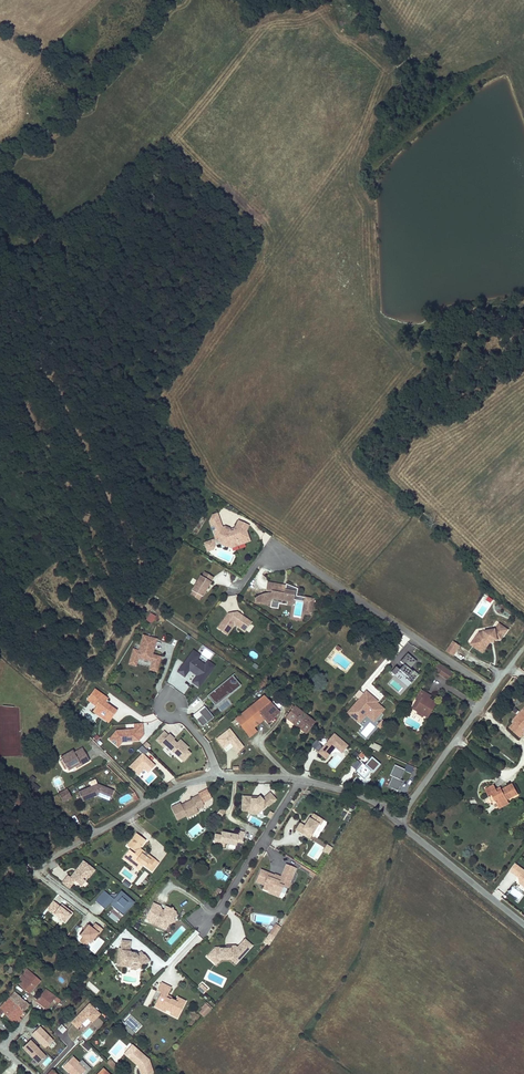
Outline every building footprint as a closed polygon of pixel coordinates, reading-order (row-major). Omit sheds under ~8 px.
[(216,514),(212,516),(209,522),(218,519),(216,514)] [(235,528),(233,531),(230,533),(229,530),(229,529),(225,527),(222,528),(218,519),(209,522),(212,532),(214,532),(215,535),(214,536),(215,540),(219,542),(222,540),(228,543),(229,546),(230,549),(249,542),(246,532),(248,526),(238,521),(235,528)] [(213,578),(204,573),(202,577),(200,577),(192,591),(193,592),(196,594),(201,597),(202,598),(213,578)] [(268,583),(267,592),(272,593),(273,587),(286,588),(286,586),(268,583)] [(271,601),(270,608),(276,609),(277,602),(279,603),(279,604),(287,606),(288,602),(293,603),(293,601),(295,590),(292,589),(293,587),(286,585),(286,586),(286,588),(273,587),(272,593),(272,594),(271,594),(269,594),(267,595),(266,595),(265,595),(264,595),(263,595),(262,596),(261,596),(260,597),(257,598),(256,599),(255,602),(268,604),(268,601),(271,601)] [(311,599),(296,596),(298,589),(295,588),(295,590),(293,601),(304,602),(302,614),(311,616),(311,613),(307,612),(308,609),(306,608),(307,603),(310,604),(311,599)] [(196,594),(193,592),(191,596),(199,601),(201,597),(196,594)] [(314,599),(311,599),(310,604),(307,603),(306,608),(308,609),(307,612),(311,613),(314,599)] [(245,632),(251,622),(243,616),(242,618),(240,616),(241,615),(239,614),(238,614),(237,612),(228,614),(228,616),(226,616),(218,628),(227,635),(233,627),(237,626),(245,632)] [(156,616),(151,613),(147,620),(152,623),(156,616)] [(508,629),(499,623),(495,629),(479,632),(473,640),(482,647),(487,641),(490,640),(489,639),(494,638),(494,639),(501,638),(508,629)] [(134,647),(130,662),(137,664),(139,656),(153,659),(150,668),(157,670),(161,657),(152,655),(154,646),(152,646),(155,637),(144,633),(139,649),(134,647)] [(473,640),(471,643),(482,651),(489,642),(494,641),(494,639),(494,638),(489,639),(490,640),(487,641),(482,647),(473,640)] [(460,645),(453,641),(446,651),(453,656),(460,645)] [(205,665),(197,660),(200,655),(193,650),(177,673),(184,678),(189,671),(197,677),(192,684),(199,688),(204,681),(212,670),(215,666),(208,661),(205,665)] [(418,675),(413,671),(413,672),(411,671),(412,670),(410,669),(417,662),(407,653),(400,661),(404,665),(399,670),(396,667),(391,672),(395,676),(398,672),(406,679),(403,683),(408,687),(418,675)] [(454,674),(443,666),(438,674),(449,681),(454,674)] [(242,685),(234,675),(208,696),(216,706),(242,685)] [(235,719),(264,694),(261,693),(254,699),(251,695),(258,690),(257,689),(258,688),(259,689),(264,684),(259,679),(247,693),(249,696),(233,709),(217,723),(203,736),(209,743),(220,732),(219,731),(235,719)] [(94,687),(86,698),(95,706),(92,711),(109,722),(119,709),(106,701),(108,696),(94,687)] [(261,693),(258,690),(251,695),(254,699),(261,693)] [(383,709),(372,700),(374,699),(366,692),(346,716),(355,724),(364,714),(373,722),(383,709)] [(419,696),(417,701),(419,703),(415,710),(419,712),(417,714),(422,717),(423,715),(428,717),(436,703),(429,699),(425,696),(426,695),(420,692),(418,695),(419,696)] [(264,694),(235,719),(250,738),(257,731),(254,728),(264,720),(269,726),(276,719),(274,717),(280,712),(264,694)] [(287,713),(285,715),(286,716),(285,718),(306,734),(315,723),(294,706),(291,704),(288,708),(291,711),(288,714),(287,713)] [(214,718),(205,706),(194,715),(203,727),(214,718)] [(523,710),(513,721),(515,723),(510,728),(520,738),(523,734),(523,709),(523,710)] [(357,726),(364,718),(371,724),(373,722),(364,714),(355,724),(357,726)] [(386,723),(382,719),(377,725),(381,728),(386,723)] [(139,741),(138,730),(143,729),(142,723),(134,724),(134,730),(117,731),(109,740),(118,747),(122,742),(122,738),(132,737),(133,741),(139,741)] [(244,747),(230,728),(216,739),(224,748),(230,743),(237,752),(244,747)] [(182,762),(193,749),(180,737),(178,741),(164,729),(154,737),(182,762)] [(348,746),(341,741),(334,735),(323,748),(318,753),(326,759),(335,749),(341,754),(348,746)] [(314,750),(315,750),(318,753),(323,748),(319,745),(319,744),(316,741),(315,742),(311,746),(311,747),(314,750)] [(371,742),(369,747),(379,752),(381,748),(371,742)] [(67,772),(74,768),(76,767),(77,768),(88,762),(81,749),(73,754),(71,751),(59,758),(61,761),(66,770),(67,772)] [(143,754),(129,768),(137,776),(145,768),(151,762),(143,754)] [(381,764),(372,757),(365,765),(363,764),(362,765),(356,760),(351,766),(357,771),(356,772),(358,773),(364,779),(371,771),(373,773),(381,764)] [(156,766),(151,762),(145,768),(149,772),(156,766)] [(398,791),(403,781),(400,779),(405,771),(405,769),(395,764),(390,775),(392,776),(388,786),(398,791)] [(411,774),(414,767),(407,764),(405,769),(405,771),(411,774)] [(32,777),(26,784),(37,791),(39,788),(33,783),(35,780),(32,777)] [(79,792),(83,802),(94,798),(93,796),(97,794),(106,798),(110,790),(97,784),(79,792)] [(485,790),(490,798),(493,796),(495,801),(498,807),(508,801),(507,800),(516,795),(513,791),(516,790),(513,784),(502,790),(497,792),(496,790),(494,786),(485,790)] [(67,789),(59,793),(64,803),(72,798),(67,789)] [(93,796),(94,798),(97,796),(109,801),(114,791),(110,790),(106,798),(97,794),(93,796)] [(251,797),(243,796),(242,810),(248,810),(249,809),(263,810),(263,808),(267,805),(268,806),(276,800),(270,793),(262,799),(260,796),(257,799),(251,799),(251,797)] [(184,806),(183,804),(182,805),(180,803),(171,808),(178,820),(186,816),(187,818),(194,814),(192,811),(197,809),(204,805),(199,795),(192,799),(192,800),(185,803),(186,805),(184,806)] [(221,818),(226,811),(221,808),(216,814),(221,818)] [(311,835),(318,824),(320,825),(323,820),(313,814),(310,819),(309,818),(306,823),(307,824),(306,827),(304,826),(300,823),(295,830),(302,834),(304,830),(311,835)] [(223,830),(222,834),(216,833),(215,842),(220,843),(221,843),(221,841),(226,842),(237,844),(236,849),(241,850),(245,831),(240,830),(239,834),(223,830)] [(311,835),(304,830),(302,834),(309,839),(310,837),(311,835)] [(130,850),(125,856),(140,867),(142,864),(152,871),(158,863),(147,855),(146,857),(142,854),(137,850),(139,848),(145,840),(136,833),(127,845),(136,852),(135,854),(130,850)] [(327,844),(311,835),(310,837),(325,847),(327,844)] [(333,848),(327,844),(325,847),(323,851),(329,854),(331,850),(333,848)] [(140,867),(125,856),(124,858),(138,869),(140,867)] [(74,881),(78,884),(84,875),(87,877),(87,878),(94,869),(82,861),(69,877),(67,875),(64,879),(71,884),(74,881)] [(297,867),(287,863),(285,868),(294,872),(297,867)] [(515,863),(509,870),(513,872),(518,865),(515,863)] [(518,865),(513,872),(516,875),(518,875),(519,883),(523,886),(523,870),(518,865)] [(286,886),(288,882),(290,882),(294,872),(285,868),(282,876),(275,873),(275,874),(274,876),(270,874),(270,872),(261,869),(257,881),(265,884),(264,888),(270,890),(271,888),(281,892),(284,885),(286,886)] [(497,888),(506,894),(515,878),(507,873),(497,888)] [(84,875),(78,884),(80,886),(87,877),(84,875)] [(71,884),(64,879),(61,882),(68,888),(71,884)] [(131,884),(125,880),(123,884),(129,888),(131,884)] [(281,892),(271,888),(270,890),(269,892),(279,896),(281,892)] [(135,902),(121,891),(115,900),(105,892),(100,899),(98,901),(108,909),(110,906),(124,916),(135,902)] [(53,901),(47,908),(65,922),(70,915),(72,912),(62,905),(60,907),(53,901)] [(153,903),(150,909),(154,911),(155,912),(156,912),(160,911),(162,912),(163,910),(161,909),(160,906),(153,903)] [(165,906),(163,910),(162,912),(160,911),(156,912),(155,912),(154,911),(150,909),(146,918),(151,920),(150,922),(159,926),(161,921),(166,923),(167,922),(168,924),(175,920),(173,916),(177,915),(175,910),(173,910),(172,907),(170,908),(165,906)] [(142,926),(137,923),(134,928),(138,931),(142,926)] [(87,946),(89,943),(91,945),(102,929),(95,924),(92,929),(88,926),(80,937),(82,939),(81,941),(87,946)] [(274,937),(280,928),(275,925),(269,934),(274,937)] [(274,937),(269,934),(264,942),(269,945),(274,937)] [(119,948),(117,963),(124,964),(123,966),(131,967),(131,965),(137,965),(137,963),(141,964),(144,962),(141,958),(144,956),(141,952),(137,955),(134,955),(133,953),(130,953),(130,952),(129,951),(130,941),(122,940),(121,948),(119,948)] [(215,948),(207,957),(214,963),(219,957),(235,957),(238,960),(251,946),(244,940),(237,948),(225,948),(220,949),(219,948),(215,948)] [(20,983),(19,984),(29,993),(40,981),(27,970),(22,976),(21,976),(19,978),(17,977),(16,980),(20,983)] [(177,1018),(185,1001),(177,997),(175,1002),(171,999),(166,997),(167,995),(171,988),(161,983),(157,991),(161,993),(156,1002),(162,1004),(160,1007),(166,1010),(171,1012),(170,1014),(177,1018)] [(207,990),(201,984),(197,989),(203,994),(207,990)] [(37,1000),(36,1001),(44,1007),(46,1009),(54,999),(58,1003),(60,1001),(45,989),(37,1000)] [(15,992),(9,998),(24,1011),(29,1004),(20,997),(15,992)] [(9,998),(4,1004),(14,1014),(12,1017),(17,1022),(19,1020),(18,1019),(24,1011),(9,998)] [(160,1007),(162,1004),(156,1002),(154,1007),(165,1012),(166,1010),(160,1007)] [(3,1012),(15,1024),(17,1022),(12,1017),(14,1014),(4,1004),(0,1008),(0,1016),(3,1012)] [(101,1015),(97,1011),(90,1004),(71,1023),(78,1030),(87,1020),(92,1024),(101,1015)] [(203,1017),(210,1009),(205,1004),(201,1008),(202,1009),(199,1013),(203,1017)] [(127,1026),(125,1029),(132,1036),(135,1033),(127,1026)] [(53,1040),(40,1027),(32,1035),(44,1048),(53,1040)] [(45,1055),(31,1041),(23,1048),(38,1062),(45,1055)] [(139,1052),(137,1053),(135,1051),(130,1057),(139,1065),(139,1067),(138,1067),(140,1073),(149,1073),(153,1073),(149,1061),(139,1052)] [(83,1073),(84,1073),(85,1073),(91,1068),(89,1066),(82,1059),(79,1063),(72,1057),(63,1067),(70,1073),(82,1073),(83,1073)] [(139,1067),(139,1065),(130,1057),(128,1058),(138,1067),(139,1067)]
